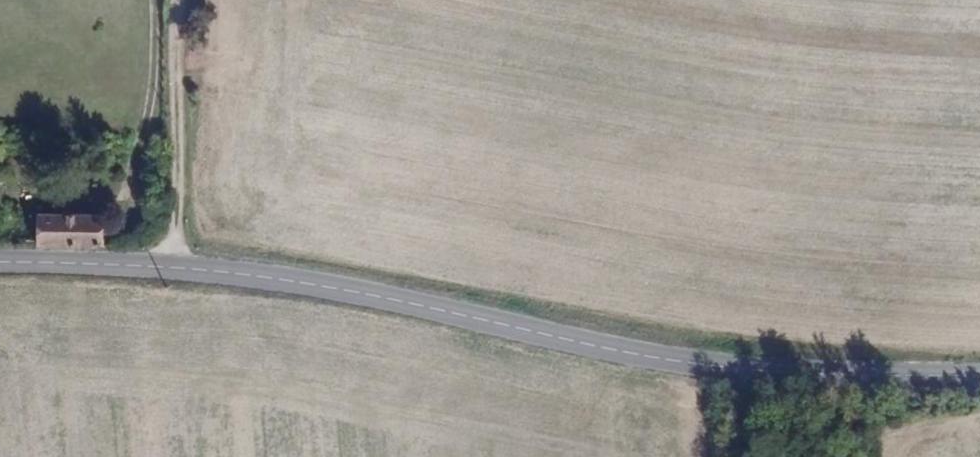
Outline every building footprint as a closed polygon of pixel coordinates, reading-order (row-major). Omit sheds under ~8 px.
[(38,230),(36,257),(88,261),(90,235),(38,230)]
